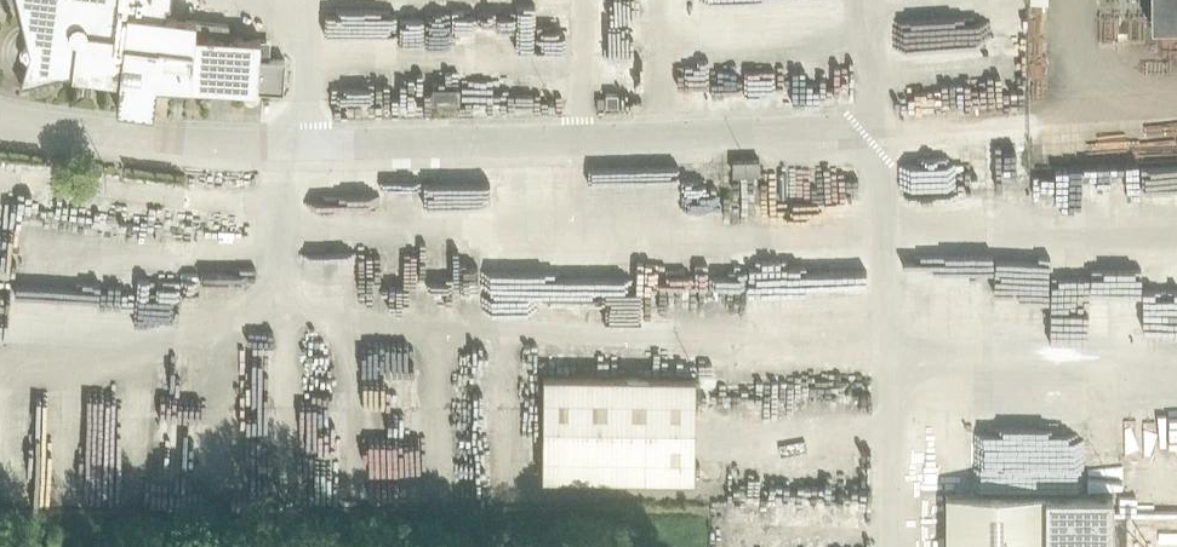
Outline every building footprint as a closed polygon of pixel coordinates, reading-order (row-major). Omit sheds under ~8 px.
[(27,47),(25,48),(24,49),(23,50),(22,51),(22,53),(22,54),(22,56),(23,58),(24,59),(25,60),(27,60),(19,86),(35,83),(37,90),(38,90),(37,82),(72,74),(71,77),(119,83),(115,109),(153,114),(156,85),(190,88),(257,92),(282,93),(284,61),(272,61),(269,60),(270,43),(266,42),(260,42),(260,41),(228,39),(228,26),(164,18),(166,8),(170,8),(171,0),(16,0),(27,47)] [(1149,26),(1176,26),(1176,0),(1149,0),(1149,26)] [(460,88),(434,88),(434,101),(460,101),(460,88)] [(763,159),(736,160),(737,178),(764,176),(763,159)] [(697,380),(545,379),(544,483),(696,484),(697,380)] [(1113,497),(945,495),(945,546),(1112,546),(1113,497)]
